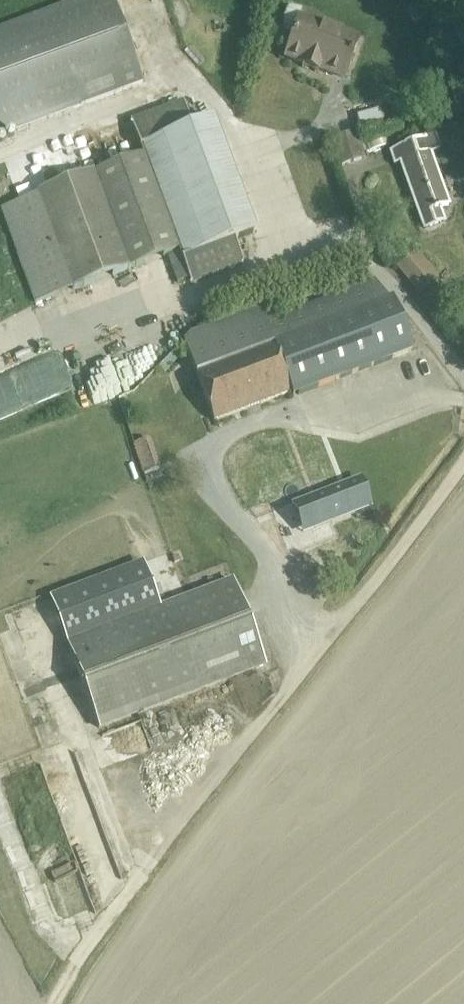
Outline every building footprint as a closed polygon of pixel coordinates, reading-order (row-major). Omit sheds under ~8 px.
[(143,83),(113,0),(80,0),(0,29),(0,135),(143,83)] [(343,78),(356,41),(299,20),(302,11),(291,7),(286,9),(278,31),(293,36),(285,57),(303,63),(302,67),(317,73),(318,69),(343,78)] [(380,97),(352,103),(358,128),(386,121),(380,97)] [(184,102),(131,122),(144,156),(179,252),(191,283),(245,263),(236,241),(255,234),(214,120),(194,128),(184,102)] [(364,158),(355,131),(331,139),(339,166),(364,158)] [(449,205),(430,153),(439,150),(434,135),(403,146),(408,161),(401,163),(419,215),(420,215),(424,228),(443,222),(438,209),(449,205)] [(65,140),(69,159),(84,156),(81,137),(65,140)] [(144,156),(93,175),(128,270),(179,252),(144,156)] [(40,194),(36,195),(71,290),(73,290),(128,270),(93,175),(40,194)] [(36,195),(0,208),(35,303),(71,290),(36,195)] [(438,280),(416,252),(397,268),(418,295),(438,280)] [(374,282),(266,323),(277,354),(291,393),(293,397),(411,352),(391,299),(389,301),(374,282)] [(277,354),(266,323),(260,309),(192,334),(185,342),(199,382),(277,354)] [(277,354),(199,382),(214,422),(291,393),(277,354)] [(172,355),(159,368),(164,373),(177,360),(172,355)] [(254,497),(298,480),(284,442),(271,447),(269,441),(259,445),(261,450),(248,455),(255,474),(246,477),(254,497)] [(148,464),(133,466),(135,478),(149,476),(148,464)] [(341,483),(292,504),(304,531),(351,512),(341,483)] [(265,665),(233,581),(160,608),(142,561),(49,598),(66,644),(98,728),(265,665)] [(3,764),(42,739),(27,715),(0,733),(0,759),(3,764)] [(136,775),(138,734),(92,732),(90,762),(97,762),(96,793),(120,794),(121,774),(136,775)] [(6,767),(5,791),(24,792),(26,768),(6,767)] [(32,851),(57,920),(80,911),(55,842),(32,851)]
